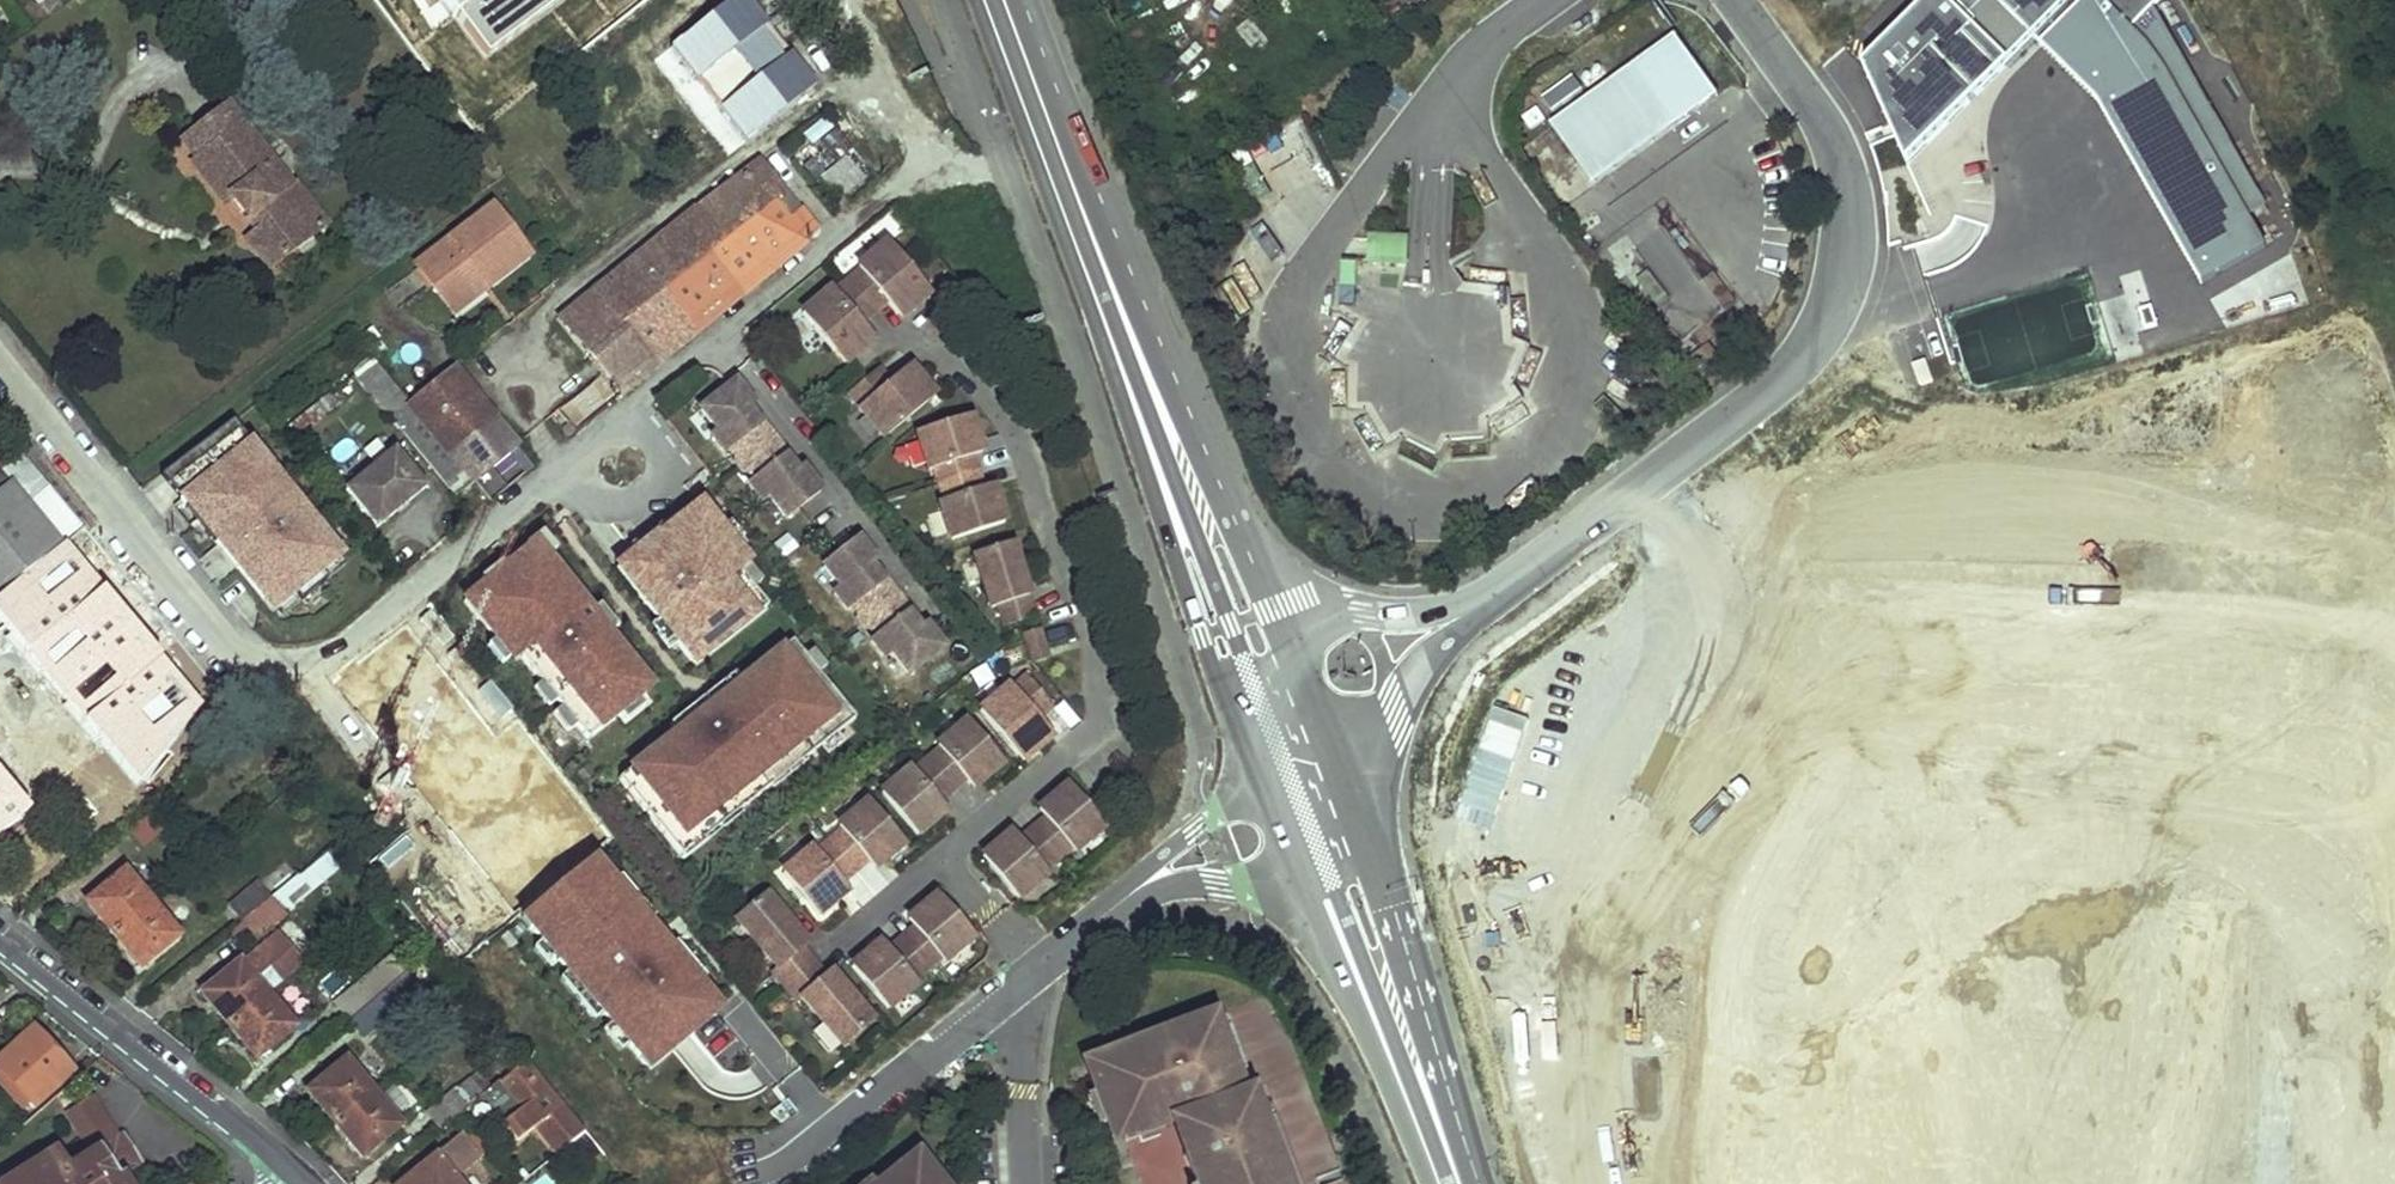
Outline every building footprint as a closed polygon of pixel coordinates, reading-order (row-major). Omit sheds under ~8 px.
[(454,18),(456,16),(486,57),(563,0),(440,0),(454,18)] [(1864,67),(1908,165),(2035,38),(2073,0),(1931,0),(1864,67)] [(2035,38),(2040,44),(2097,101),(2202,284),(2266,247),(2249,217),(2267,207),(2153,8),(2161,0),(2073,0),(2035,38)] [(710,20),(694,33),(738,89),(716,107),(746,144),(793,106),(719,12),(715,15),(712,11),(706,15),(710,20)] [(671,50),(716,107),(738,89),(694,33),(671,50)] [(1718,96),(1676,37),(1552,125),(1594,185),(1718,96)] [(1573,73),(1539,95),(1550,110),(1583,88),(1573,73)] [(167,140),(264,269),(327,223),(230,93),(167,140)] [(589,140),(579,125),(569,131),(581,146),(589,140)] [(801,210),(762,162),(723,194),(720,192),(696,213),(723,245),(774,204),(789,221),(801,210)] [(849,164),(820,187),(835,204),(864,181),(849,164)] [(774,204),(723,245),(710,256),(741,293),(818,230),(801,210),(789,221),(774,204)] [(530,255),(494,208),(418,266),(445,302),(481,275),(490,286),(530,255)] [(723,245),(696,213),(658,245),(684,277),(697,267),(710,256),(723,245)] [(1623,245),(1679,339),(1722,314),(1666,220),(1623,245)] [(1373,238),(1372,262),(1407,264),(1409,240),(1373,238)] [(931,292),(889,242),(859,266),(862,269),(848,280),(874,312),(888,301),(896,311),(910,299),(915,306),(931,292)] [(684,277),(658,245),(596,295),(609,312),(622,328),(662,295),(684,277)] [(741,293),(710,256),(697,267),(728,305),(741,293)] [(694,332),(728,305),(697,267),(684,277),(662,295),(694,332)] [(2117,276),(2123,293),(2097,302),(2112,344),(2159,328),(2139,268),(2117,276)] [(481,275),(445,302),(456,316),(492,289),(490,286),(481,275)] [(832,288),(803,313),(845,364),(861,350),(856,344),(869,333),(861,323),(874,312),(848,280),(835,291),(832,288)] [(561,321),(577,340),(609,312),(596,295),(594,293),(561,321)] [(662,295),(622,328),(624,330),(635,345),(653,367),(694,332),(662,295)] [(910,299),(896,311),(901,317),(915,306),(910,299)] [(609,312),(577,340),(591,357),(624,330),(622,328),(609,312)] [(635,345),(624,330),(591,357),(602,371),(635,345)] [(875,339),(869,333),(856,344),(861,350),(875,339)] [(602,371),(621,393),(653,367),(635,345),(602,371)] [(1936,381),(1929,359),(1912,365),(1919,386),(1936,381)] [(881,368),(850,394),(887,437),(931,399),(919,386),(925,381),(912,365),(893,382),(881,368)] [(409,404),(453,456),(495,422),(452,369),(409,404)] [(752,403),(735,380),(700,408),(716,429),(710,434),(723,452),(730,446),(755,478),(748,483),(761,500),(768,495),(785,517),(820,489),(802,466),(797,471),(785,456),(789,453),(763,419),(759,422),(747,407),(752,403)] [(937,395),(925,381),(919,386),(931,399),(937,395)] [(337,390),(296,422),(301,432),(304,435),(346,401),(337,390)] [(453,456),(409,404),(390,419),(457,499),(475,485),(453,456)] [(973,416),(921,433),(932,469),(936,468),(942,484),(981,471),(976,454),(972,443),(981,440),(973,416)] [(233,420),(165,471),(185,496),(180,499),(270,613),(273,611),(339,558),(342,556),(233,420)] [(301,432),(296,422),(288,428),(294,437),(301,432)] [(517,449),(495,422),(453,456),(475,485),(487,474),(517,449)] [(985,452),(981,440),(972,443),(976,454),(985,452)] [(393,450),(344,491),(376,529),(425,488),(393,450)] [(165,471),(160,475),(180,499),(185,496),(165,471)] [(943,502),(955,539),(1007,521),(999,496),(990,499),(987,488),(981,471),(942,484),(947,500),(943,502)] [(502,493),(487,474),(475,485),(490,502),(502,493)] [(999,496),(996,485),(987,488),(990,499),(999,496)] [(636,552),(616,567),(693,664),(755,615),(726,579),(748,562),(701,503),(658,537),(656,539),(663,548),(644,563),(636,552)] [(542,532),(525,546),(528,550),(536,543),(547,557),(556,550),(542,532)] [(656,535),(636,552),(644,563),(663,548),(656,539),(658,537),(656,535)] [(876,561),(858,538),(823,565),(841,588),(834,592),(847,609),(854,604),(878,636),(872,641),(885,658),(892,653),(909,675),(944,648),(926,625),(921,629),(909,614),(913,611),(886,577),(883,580),(871,565),(876,561)] [(464,601),(512,661),(532,645),(598,729),(651,687),(609,635),(591,612),(547,557),(536,543),(528,550),(504,569),(506,571),(488,585),(486,583),(464,601)] [(1015,543),(979,554),(996,606),(1002,604),(1009,625),(1038,616),(1034,602),(1029,603),(1026,596),(1031,594),(1015,543)] [(0,599),(0,621),(11,634),(43,673),(68,702),(101,741),(137,784),(173,741),(166,736),(177,723),(184,729),(202,707),(65,545),(0,599)] [(273,611),(279,618),(345,566),(339,558),(273,611)] [(500,563),(481,578),(486,583),(488,585),(506,571),(504,569),(500,563)] [(618,628),(599,606),(591,612),(609,635),(618,628)] [(1043,630),(1027,634),(1036,662),(1052,657),(1043,630)] [(11,634),(5,639),(38,677),(43,673),(11,634)] [(778,649),(630,769),(684,835),(832,715),(778,649)] [(1057,707),(1031,675),(1016,688),(1014,686),(984,710),(1021,754),(1035,743),(1040,749),(1056,736),(1041,719),(1057,707)] [(68,702),(62,707),(95,746),(101,741),(68,702)] [(1006,762),(971,720),(942,744),(945,747),(931,758),(957,790),(970,779),(981,771),(986,778),(1006,762)] [(1035,743),(1021,754),(1026,760),(1040,749),(1035,743)] [(915,766),(885,790),(920,833),(940,816),(934,809),(943,801),(957,790),(931,758),(918,769),(915,766)] [(981,771),(970,779),(976,786),(986,778),(981,771)] [(32,810),(0,773),(0,836),(32,810)] [(1106,827),(1071,785),(1051,801),(1057,809),(1047,817),(1034,827),(1060,859),(1074,848),(1076,852),(1106,827)] [(906,841),(872,799),(842,823),(845,827),(831,837),(857,870),(871,859),(880,851),(886,857),(906,841)] [(950,809),(943,801),(934,809),(940,816),(950,809)] [(1051,801),(1041,809),(1047,817),(1057,809),(1051,801)] [(170,825),(156,809),(130,831),(143,846),(170,825)] [(1005,839),(985,855),(1020,898),(1049,873),(1047,870),(1060,859),(1034,827),(1021,838),(1011,846),(1005,839)] [(2193,863),(2235,865),(2236,832),(2195,830),(2193,863)] [(1021,838),(1014,831),(1005,839),(1011,846),(1021,838)] [(815,845),(785,869),(820,912),(840,896),(834,888),(844,880),(857,870),(831,837),(818,849),(815,845)] [(880,851),(871,859),(877,865),(886,857),(880,851)] [(593,859),(524,916),(544,940),(562,961),(570,972),(605,1012),(614,1023),(631,1043),(651,1066),(719,1009),(699,985),(669,949),(648,924),(614,883),(593,859)] [(300,876),(288,860),(261,883),(259,881),(231,904),(245,920),(300,876)] [(152,906),(124,873),(87,903),(115,936),(152,906)] [(648,924),(658,916),(623,875),(614,883),(648,924)] [(313,891),(300,876),(245,920),(259,937),(286,915),(284,914),(313,891)] [(850,888),(844,880),(834,888),(840,896),(850,888)] [(768,891),(739,915),(779,965),(774,969),(786,984),(817,959),(805,944),(799,937),(804,934),(768,891)] [(974,935),(939,893),(920,909),(925,916),(915,924),(902,935),(928,967),(942,956),(944,959),(974,935)] [(178,936),(152,906),(115,936),(141,967),(178,936)] [(920,909),(910,917),(915,924),(925,916),(920,909)] [(243,966),(240,964),(203,994),(230,1027),(267,997),(306,965),(281,934),(243,966)] [(810,940),(804,934),(799,937),(805,944),(810,940)] [(873,947),(853,963),(888,1005),(917,981),(915,978),(928,967),(902,935),(889,946),(879,954),(873,947)] [(883,939),(873,947),(879,954),(889,946),(883,939)] [(544,940),(534,949),(552,970),(562,961),(544,940)] [(709,977),(677,942),(669,949),(699,985),(709,977)] [(803,993),(844,1043),(873,1018),(837,974),(832,978),(827,971),(817,959),(786,984),(797,997),(803,993)] [(832,968),(827,971),(832,978),(837,974),(832,968)] [(561,980),(595,1021),(605,1012),(570,972),(561,980)] [(378,999),(365,982),(338,1005),(350,1021),(378,999)] [(292,1028),(267,997),(230,1027),(256,1058),(292,1028)] [(391,1014),(378,999),(350,1021),(364,1037),(391,1014)] [(1220,1027),(1203,1020),(1088,1063),(1117,1142),(1180,1118),(1192,1151),(1186,1153),(1198,1183),(1274,1183),(1253,1129),(1265,1125),(1250,1088),(1244,1090),(1220,1027)] [(604,1031),(621,1052),(631,1043),(614,1023),(604,1031)] [(34,1030),(0,1061),(0,1070),(33,1107),(73,1073),(34,1030)] [(588,1133),(527,1061),(500,1083),(522,1110),(506,1122),(520,1142),(536,1129),(557,1156),(588,1133)] [(372,1095),(347,1063),(310,1093),(335,1124),(372,1095)] [(485,1096),(472,1080),(430,1114),(442,1130),(462,1114),(485,1096)] [(92,1093),(65,1111),(90,1151),(118,1134),(92,1093)] [(398,1126),(372,1095),(335,1124),(361,1157),(398,1126)] [(2196,1124),(2220,1117),(2214,1095),(2190,1101),(2196,1124)] [(489,1147),(473,1128),(463,1135),(480,1155),(489,1147)] [(11,1175),(17,1183),(123,1183),(119,1177),(142,1162),(122,1131),(118,1134),(90,1151),(72,1163),(64,1152),(55,1147),(48,1152),(47,1159),(48,1163),(39,1169),(33,1160),(11,1175)] [(463,1135),(403,1183),(458,1183),(453,1178),(480,1155),(463,1135)] [(1157,1157),(1176,1155),(1173,1136),(1154,1138),(1157,1157)] [(923,1161),(896,1182),(891,1177),(882,1183),(941,1183),(923,1161)] [(2236,1165),(2237,1183),(2260,1183),(2259,1165),(2236,1165)] [(0,1182),(0,1183),(17,1183),(11,1175),(0,1182)]
